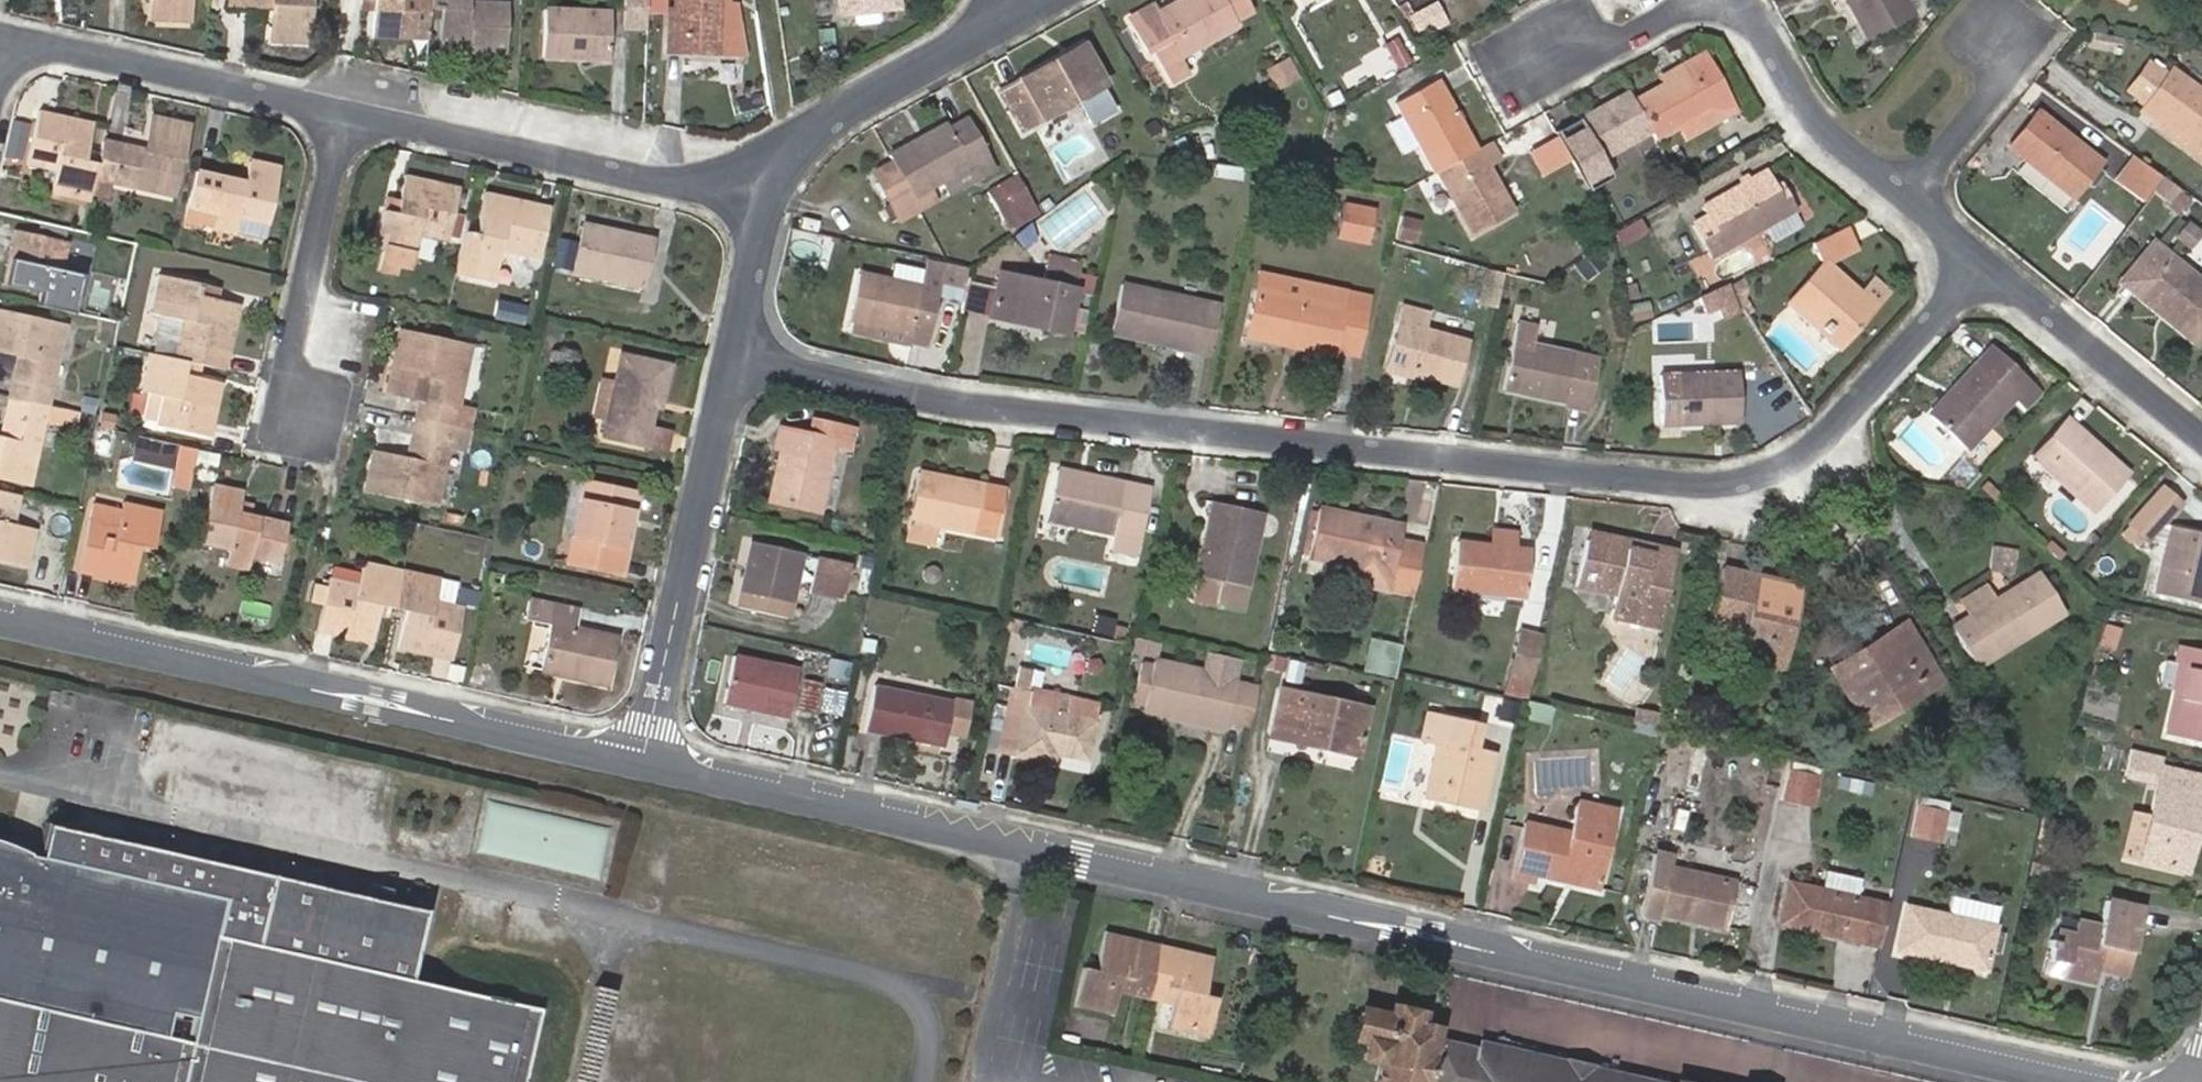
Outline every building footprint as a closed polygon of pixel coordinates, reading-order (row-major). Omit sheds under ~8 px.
[(153,20),(188,21),(189,0),(153,0),(153,20)] [(308,42),(310,0),(230,0),(230,4),(274,6),(273,40),(308,42)] [(429,38),(430,8),(431,0),(375,0),(373,35),(429,38)] [(430,8),(442,9),(441,50),(506,53),(508,4),(494,3),(494,12),(470,11),(470,2),(470,0),(431,0),(430,8)] [(624,29),(646,29),(647,0),(625,0),(624,29)] [(717,47),(717,53),(746,53),(736,0),(727,0),(676,0),(676,10),(669,10),(668,51),(684,52),(684,44),(717,47)] [(839,14),(853,12),(857,11),(856,5),(876,3),(877,9),(878,9),(898,7),(897,0),(838,0),(839,14)] [(1181,57),(1236,27),(1232,21),(1252,10),(1246,0),(1180,0),(1156,13),(1151,7),(1128,19),(1146,52),(1154,48),(1163,66),(1181,57)] [(1413,12),(1432,2),(1430,0),(1411,0),(1408,2),(1413,12)] [(1868,40),(1914,16),(1905,0),(1847,0),(1868,40)] [(1914,16),(1930,7),(1926,0),(1905,0),(1914,16)] [(494,12),(494,3),(470,2),(470,11),(494,12)] [(856,5),(857,11),(877,9),(876,3),(856,5)] [(1410,13),(1415,29),(1445,21),(1440,5),(1410,13)] [(853,12),(854,22),(858,26),(876,24),(879,19),(878,9),(877,9),(857,11),(853,12)] [(545,10),(543,58),(609,60),(610,13),(545,10)] [(1397,37),(1384,43),(1397,68),(1410,61),(1397,37)] [(717,53),(717,47),(684,44),(684,52),(717,53)] [(1023,130),(1080,99),(1104,86),(1107,85),(1085,44),(1001,90),(1023,130)] [(1658,77),(1662,84),(1707,59),(1703,52),(1658,77)] [(1190,72),(1181,57),(1163,66),(1172,82),(1190,72)] [(1288,58),(1267,70),(1277,88),(1298,76),(1288,58)] [(1634,100),(1651,131),(1656,139),(1694,117),(1701,129),(1721,118),(1702,87),(1718,78),(1707,59),(1662,84),(1634,100)] [(2172,69),(2169,74),(2150,60),(2127,92),(2145,106),(2142,110),(2156,121),(2201,155),(2201,91),(2172,69)] [(1702,87),(1721,118),(1736,110),(1718,78),(1702,87)] [(1395,103),(1435,172),(1437,171),(1475,150),(1435,79),(1395,103)] [(1104,86),(1080,99),(1094,125),(1118,112),(1104,86)] [(1629,91),(1556,132),(1578,171),(1603,157),(1651,131),(1634,100),(1629,91)] [(2009,147),(2070,195),(2098,161),(2038,112),(2009,147)] [(61,195),(91,201),(95,179),(99,163),(85,160),(92,125),(39,113),(28,164),(57,169),(52,192),(61,195)] [(145,151),(104,141),(99,163),(95,179),(173,197),(189,126),(153,117),(145,151)] [(2156,121),(2153,126),(2201,161),(2201,155),(2156,121)] [(971,166),(977,177),(991,169),(966,123),(951,132),(946,124),(890,155),(895,164),(872,175),(898,221),(936,201),(929,188),(942,181),(971,166)] [(1603,157),(1611,172),(1660,146),(1656,139),(1651,131),(1603,157)] [(1475,150),(1437,171),(1472,232),(1513,208),(1497,180),(1492,183),(1487,175),(1492,171),(1487,162),(1502,153),(1493,140),(1475,150)] [(2159,174),(2133,155),(2113,184),(2139,202),(2159,174)] [(243,183),(194,172),(186,209),(215,215),(212,229),(235,233),(239,217),(267,223),(279,168),(249,161),(243,183)] [(1240,179),(1242,167),(1215,164),(1214,176),(1240,179)] [(948,193),(977,177),(971,166),(942,181),(948,193)] [(1750,179),(1741,184),(1701,206),(1707,216),(1692,224),(1710,257),(1790,212),(1775,185),(1766,170),(1750,179)] [(1492,183),(1497,180),(1492,171),(1487,175),(1492,183)] [(1738,179),(1741,184),(1750,179),(1747,174),(1738,179)] [(398,214),(384,211),(376,248),(384,250),(378,273),(395,276),(397,267),(412,271),(420,234),(448,240),(459,190),(405,178),(400,201),(398,214)] [(2162,179),(2152,192),(2168,204),(2166,207),(2177,216),(2190,201),(2162,179)] [(994,197),(1015,235),(1042,215),(1023,182),(994,197)] [(1775,185),(1790,212),(1796,210),(1781,183),(1775,185)] [(475,234),(465,231),(456,272),(494,281),(501,249),(538,257),(550,209),(485,195),(475,234)] [(387,198),(384,211),(398,214),(400,201),(387,198)] [(1345,205),(1338,237),(1365,242),(1372,210),(1345,205)] [(1416,242),(1424,219),(1405,212),(1397,236),(1416,242)] [(585,226),(574,273),(641,288),(651,241),(585,226)] [(1851,248),(1841,227),(1810,242),(1820,263),(1822,262),(1851,248)] [(41,294),(38,307),(74,315),(82,275),(60,270),(66,242),(16,230),(5,285),(41,294)] [(579,243),(560,240),(555,265),(573,269),(579,243)] [(2125,277),(2167,312),(2164,317),(2195,344),(2201,335),(2201,282),(2153,242),(2125,277)] [(1575,268),(1591,277),(1600,262),(1584,252),(1575,268)] [(1047,255),(1046,262),(1068,267),(1070,260),(1047,255)] [(942,276),(938,292),(938,293),(964,299),(970,268),(927,258),(924,271),(942,276)] [(1068,267),(1046,262),(1041,283),(999,274),(991,316),(1029,324),(1030,318),(1049,322),(1047,328),(1065,331),(1080,262),(1070,260),(1068,267)] [(1822,262),(1791,297),(1841,342),(1886,292),(1872,279),(1858,294),(1822,262)] [(861,274),(850,320),(876,327),(872,340),(908,348),(910,341),(926,345),(938,293),(938,292),(942,276),(924,271),(895,264),(891,281),(861,274)] [(187,361),(224,370),(238,303),(217,299),(197,294),(199,283),(161,275),(151,314),(161,317),(185,322),(177,359),(187,361)] [(2167,312),(2125,277),(2121,282),(2164,317),(2167,312)] [(219,288),(199,283),(197,294),(217,299),(219,288)] [(1736,308),(1724,283),(1698,296),(1706,311),(1718,306),(1723,315),(1736,308)] [(1110,334),(1163,346),(1164,340),(1194,347),(1193,352),(1208,356),(1218,306),(1122,284),(1110,334)] [(1289,337),(1288,344),(1332,355),(1333,350),(1357,356),(1369,298),(1346,293),(1343,308),(1257,288),(1248,328),(1289,337)] [(1650,299),(1630,304),(1633,321),(1654,317),(1650,299)] [(1386,365),(1424,375),(1453,383),(1465,339),(1422,328),(1425,313),(1404,308),(1401,322),(1398,322),(1386,365)] [(10,397),(48,406),(65,327),(0,313),(0,351),(19,355),(10,397)] [(185,322),(161,317),(153,353),(177,359),(185,322)] [(1030,318),(1029,324),(1047,328),(1049,322),(1030,318)] [(1512,340),(1531,344),(1534,327),(1516,323),(1512,340)] [(1247,335),(1288,344),(1289,337),(1248,328),(1247,335)] [(453,426),(458,406),(470,347),(400,332),(392,369),(427,377),(423,397),(418,419),(453,426)] [(1164,340),(1163,346),(1193,352),(1194,347),(1164,340)] [(1564,401),(1588,406),(1598,358),(1531,344),(1512,340),(1503,388),(1564,401)] [(1954,396),(1933,419),(1967,451),(2014,399),(2020,404),(2035,389),(1990,347),(1949,391),(1954,396)] [(153,353),(151,353),(143,392),(151,394),(167,397),(160,426),(208,437),(221,384),(184,376),(187,361),(177,359),(153,353)] [(668,365),(620,355),(614,382),(606,419),(602,436),(639,445),(643,428),(649,430),(655,403),(659,404),(668,365)] [(1422,381),(1424,375),(1386,365),(1385,371),(1422,381)] [(427,377),(392,369),(388,389),(423,397),(427,377)] [(1658,376),(1661,424),(1740,422),(1737,373),(1658,376)] [(606,419),(614,382),(600,379),(592,416),(606,419)] [(2035,389),(2020,404),(2025,409),(2039,393),(2035,389)] [(1928,414),(1933,419),(1954,396),(1949,391),(1928,414)] [(167,397),(151,394),(144,422),(160,426),(167,397)] [(10,397),(1,441),(0,440),(0,492),(18,496),(27,498),(48,406),(10,397)] [(1586,412),(1588,406),(1564,401),(1564,407),(1586,412)] [(458,406),(453,426),(468,429),(472,410),(458,406)] [(116,415),(101,412),(98,427),(113,430),(116,415)] [(2064,417),(2059,422),(2092,452),(2097,447),(2064,417)] [(437,505),(453,426),(418,419),(409,462),(374,455),(366,490),(437,505)] [(781,450),(777,469),(787,470),(779,504),(819,513),(834,446),(847,449),(852,429),(813,420),(809,435),(779,428),(774,448),(781,450)] [(2092,452),(2059,422),(2030,454),(2093,512),(2127,474),(2097,447),(2092,452)] [(649,430),(643,428),(639,445),(665,450),(668,434),(649,430)] [(94,453),(110,457),(114,437),(98,433),(94,453)] [(139,437),(135,460),(174,467),(178,444),(139,437)] [(198,450),(194,466),(216,471),(220,455),(198,450)] [(1058,468),(1056,475),(1087,481),(1088,475),(1058,468)] [(787,470),(777,469),(769,503),(779,504),(787,470)] [(909,518),(939,524),(995,537),(1005,490),(919,471),(909,518)] [(1087,481),(1056,475),(1047,519),(1113,534),(1109,549),(1135,554),(1149,489),(1088,475),(1087,481)] [(615,575),(633,494),(585,483),(567,564),(615,575)] [(279,563),(287,525),(238,514),(242,493),(212,487),(200,543),(230,549),(228,562),(249,567),(251,556),(279,563)] [(2177,505),(2159,490),(2129,522),(2146,539),(2160,524),(2177,505)] [(18,496),(0,492),(0,563),(27,570),(36,530),(12,524),(18,496)] [(639,495),(633,494),(615,575),(621,576),(639,495)] [(1213,501),(1207,527),(1215,530),(1220,503),(1213,501)] [(1215,530),(1207,527),(1197,575),(1194,588),(1200,589),(1197,598),(1242,607),(1262,513),(1220,503),(1215,530)] [(123,510),(94,504),(91,520),(119,527),(123,510)] [(124,505),(123,510),(119,527),(91,520),(80,571),(132,583),(142,546),(153,549),(161,514),(124,505)] [(1415,594),(1426,546),(1399,540),(1402,525),(1388,522),(1387,527),(1360,522),(1361,516),(1318,507),(1307,557),(1342,565),(1391,576),(1388,588),(1415,594)] [(1387,527),(1388,522),(1361,516),(1360,522),(1387,527)] [(935,544),(939,524),(909,518),(905,538),(935,544)] [(2166,543),(2170,526),(2160,524),(2146,539),(2166,543)] [(2166,543),(2155,593),(2201,603),(2201,534),(2170,526),(2166,543)] [(1487,545),(1514,549),(1517,530),(1490,528),(1487,545)] [(1587,531),(1585,539),(1643,552),(1644,544),(1587,531)] [(1643,552),(1585,539),(1575,585),(1614,594),(1609,617),(1659,627),(1676,551),(1644,544),(1643,552)] [(1530,551),(1514,549),(1487,545),(1457,541),(1451,587),(1524,596),(1530,551)] [(786,618),(801,553),(752,542),(736,607),(786,618)] [(2014,551),(1993,547),(1989,570),(2010,573),(2014,551)] [(2105,554),(2091,570),(2101,580),(2116,563),(2105,554)] [(816,555),(807,594),(840,601),(849,562),(816,555)] [(381,606),(393,609),(400,573),(363,565),(358,587),(331,581),(329,589),(325,606),(320,631),(372,643),(381,606)] [(1340,577),(1388,588),(1391,576),(1342,565),(1340,577)] [(1721,567),(1711,613),(1746,621),(1742,637),(1739,650),(1786,661),(1800,594),(1758,584),(1760,576),(1721,567)] [(400,573),(393,609),(406,613),(399,649),(452,661),(463,609),(436,603),(441,581),(400,573)] [(1995,600),(1970,617),(1952,627),(1976,668),(2064,614),(2039,573),(1995,600)] [(1803,586),(1760,576),(1758,584),(1800,594),(1803,586)] [(1960,602),(1970,617),(1995,600),(1986,585),(1960,602)] [(313,603),(325,606),(329,589),(316,586),(313,603)] [(576,670),(573,679),(608,687),(618,638),(571,627),(574,610),(529,600),(526,618),(551,624),(542,663),(576,670)] [(1746,621),(1711,613),(1707,628),(1742,637),(1746,621)] [(1090,633),(1110,638),(1113,621),(1094,616),(1090,633)] [(1018,623),(1006,621),(1004,630),(1016,633),(1018,623)] [(1913,681),(1920,693),(1941,680),(1907,623),(1830,668),(1858,714),(1913,681)] [(2104,623),(2101,645),(2117,648),(2121,626),(2104,623)] [(1122,641),(1126,626),(1116,624),(1113,639),(1122,641)] [(1519,633),(1505,696),(1527,701),(1541,637),(1519,633)] [(1369,635),(1365,671),(1399,675),(1403,640),(1369,635)] [(1155,656),(1159,641),(1135,636),(1132,652),(1155,656)] [(2179,645),(2175,665),(2181,667),(2166,733),(2201,743),(2201,650),(2179,645)] [(1783,670),(1786,661),(1739,650),(1737,659),(1783,670)] [(1202,670),(1237,678),(1241,660),(1206,651),(1202,670)] [(849,678),(853,659),(831,655),(827,674),(849,678)] [(735,657),(724,703),(788,719),(798,673),(735,657)] [(1227,720),(1243,724),(1251,688),(1236,684),(1237,678),(1202,670),(1155,660),(1153,666),(1144,705),(1143,710),(1177,718),(1179,710),(1227,720)] [(540,672),(573,679),(576,670),(542,663),(540,672)] [(1133,702),(1144,705),(1153,666),(1141,663),(1133,702)] [(819,683),(804,680),(798,708),(812,712),(819,683)] [(1865,726),(1920,693),(1913,681),(1858,714),(1865,726)] [(841,716),(849,690),(826,683),(818,709),(841,716)] [(874,685),(865,731),(941,747),(951,701),(874,685)] [(1085,758),(1093,720),(1026,707),(1028,692),(1028,691),(1012,687),(999,749),(1052,761),(1054,752),(1085,758)] [(1243,724),(1250,726),(1258,689),(1251,688),(1243,724)] [(1282,690),(1273,730),(1323,742),(1322,748),(1356,756),(1366,708),(1282,690)] [(1026,707),(1093,720),(1097,705),(1028,692),(1026,707)] [(1527,718),(1553,721),(1555,702),(1528,700),(1527,718)] [(1179,710),(1177,718),(1226,729),(1227,720),(1179,710)] [(1638,710),(1636,725),(1658,730),(1661,715),(1638,710)] [(1425,794),(1480,808),(1492,755),(1473,750),(1478,726),(1428,714),(1423,739),(1437,742),(1425,794)] [(1323,742),(1273,730),(1271,737),(1322,748),(1323,742)] [(2134,766),(2150,770),(2153,761),(2136,757),(2134,766)] [(2192,833),(2201,790),(2201,777),(2159,767),(2148,814),(2138,860),(2174,869),(2184,831),(2192,833)] [(1818,777),(1788,770),(1782,799),(1811,806),(1818,777)] [(603,850),(608,828),(492,802),(481,852),(572,873),(578,845),(603,850)] [(1538,874),(1599,889),(1610,844),(1617,811),(1578,802),(1570,834),(1524,822),(1511,877),(1536,882),(1538,874)] [(1946,811),(1917,804),(1910,833),(1940,840),(1946,811)] [(2138,860),(2148,814),(2132,811),(2121,857),(2138,860)] [(534,1005),(405,975),(421,905),(45,821),(38,854),(33,853),(17,844),(0,836),(0,1081),(516,1081),(534,1005)] [(2183,871),(2192,833),(2184,831),(2174,869),(2183,871)] [(1726,928),(1736,882),(1668,866),(1671,855),(1655,852),(1641,914),(1656,918),(1658,912),(1726,928)] [(2044,866),(2033,863),(2030,876),(2041,878),(2044,866)] [(1779,923),(1879,945),(1888,904),(1867,900),(1789,883),(1779,923)] [(2106,965),(2105,971),(2126,976),(2142,909),(2105,900),(2099,926),(2076,920),(2074,934),(2055,930),(2049,958),(2067,963),(2064,975),(2094,982),(2097,969),(2098,964),(2106,965)] [(1985,970),(1995,927),(1906,907),(1896,949),(1985,970)] [(1109,1010),(1115,984),(1172,998),(1167,1024),(1201,1032),(1209,996),(1197,992),(1205,957),(1103,935),(1094,970),(1081,967),(1072,1002),(1109,1010)] [(1429,1038),(1432,1026),(1412,1022),(1413,1012),(1397,1007),(1394,1018),(1359,1010),(1352,1039),(1360,1042),(1357,1056),(1378,1062),(1372,1081),(1639,1081),(1429,1038)]
